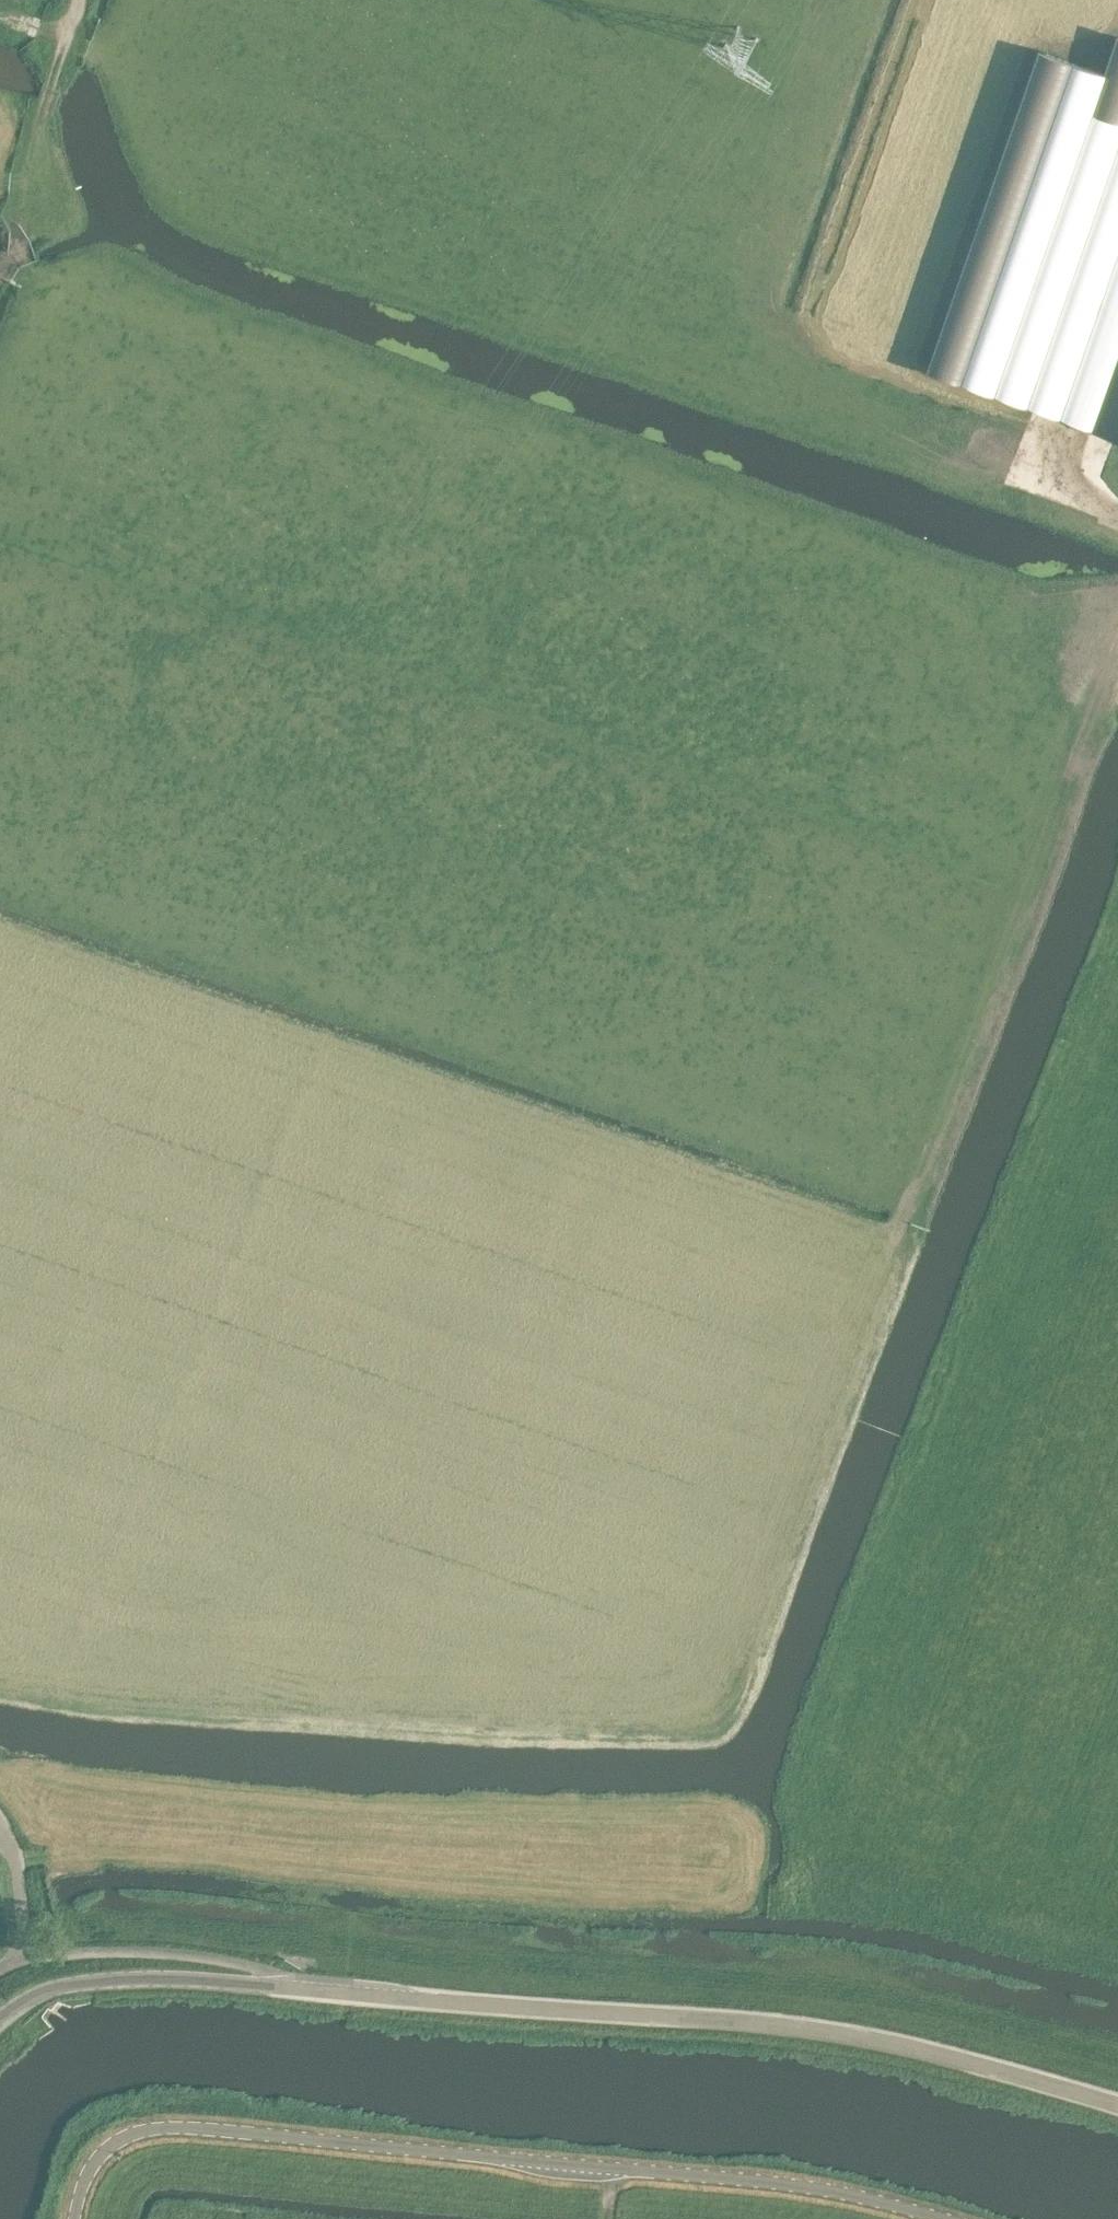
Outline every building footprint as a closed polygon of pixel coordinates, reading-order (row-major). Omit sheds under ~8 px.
[(927,366),(1033,403),(1115,431),(1117,432),(1117,35),(1116,35),(1103,72),(1038,49),(927,366)]
